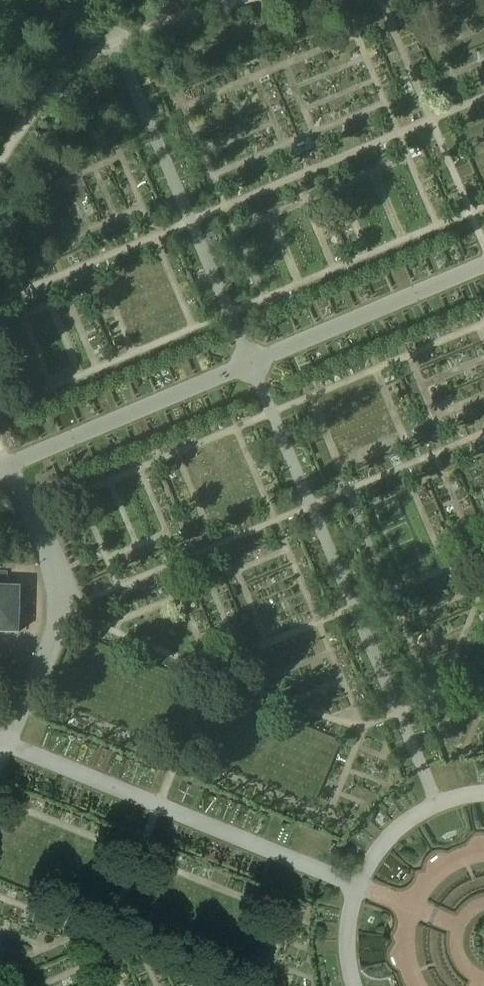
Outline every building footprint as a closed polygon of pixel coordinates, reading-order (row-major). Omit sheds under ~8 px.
[(18,634),(20,586),(0,585),(0,633),(18,634)]
